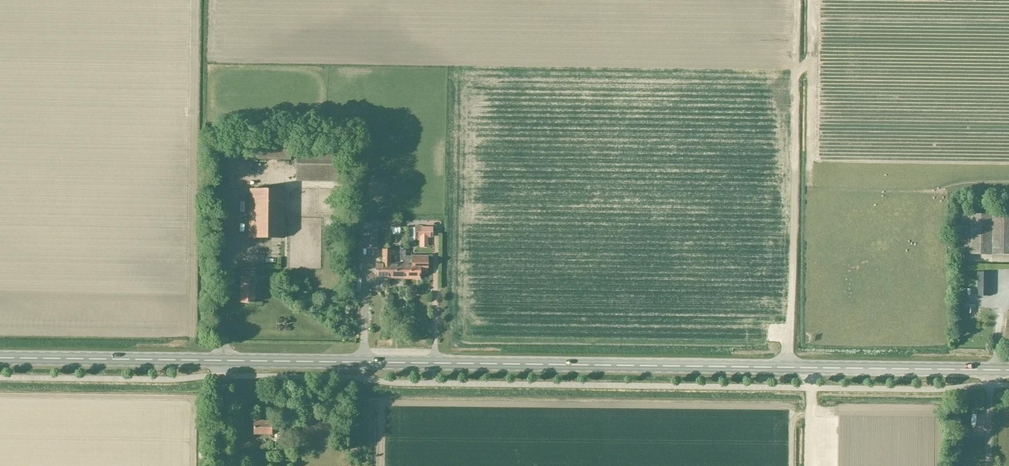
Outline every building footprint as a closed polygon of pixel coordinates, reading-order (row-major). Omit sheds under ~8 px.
[(290,161),(291,140),(251,139),(250,160),(290,161)] [(297,148),(296,181),(339,182),(340,149),(297,148)] [(284,238),(285,190),(250,189),(249,237),(284,238)] [(961,254),(971,254),(971,214),(962,214),(961,254)] [(993,254),(993,214),(992,214),(971,214),(971,254),(993,254)] [(993,254),(1008,254),(1008,214),(993,214),(993,254)] [(359,248),(371,248),(376,249),(377,231),(359,231),(359,248)] [(274,259),(274,247),(264,247),(263,259),(274,259)] [(390,279),(390,263),(391,250),(382,250),(382,263),(376,263),(375,278),(390,279)] [(405,279),(405,255),(405,250),(400,250),(400,263),(390,263),(390,279),(405,279)] [(428,256),(414,255),(405,255),(405,279),(419,279),(420,272),(427,272),(428,256)] [(240,284),(240,303),(253,303),(254,284),(251,284),(251,278),(241,278),(241,284),(240,284)] [(278,431),(278,421),(272,421),(253,421),(253,434),(272,435),(272,431),(278,431)]
